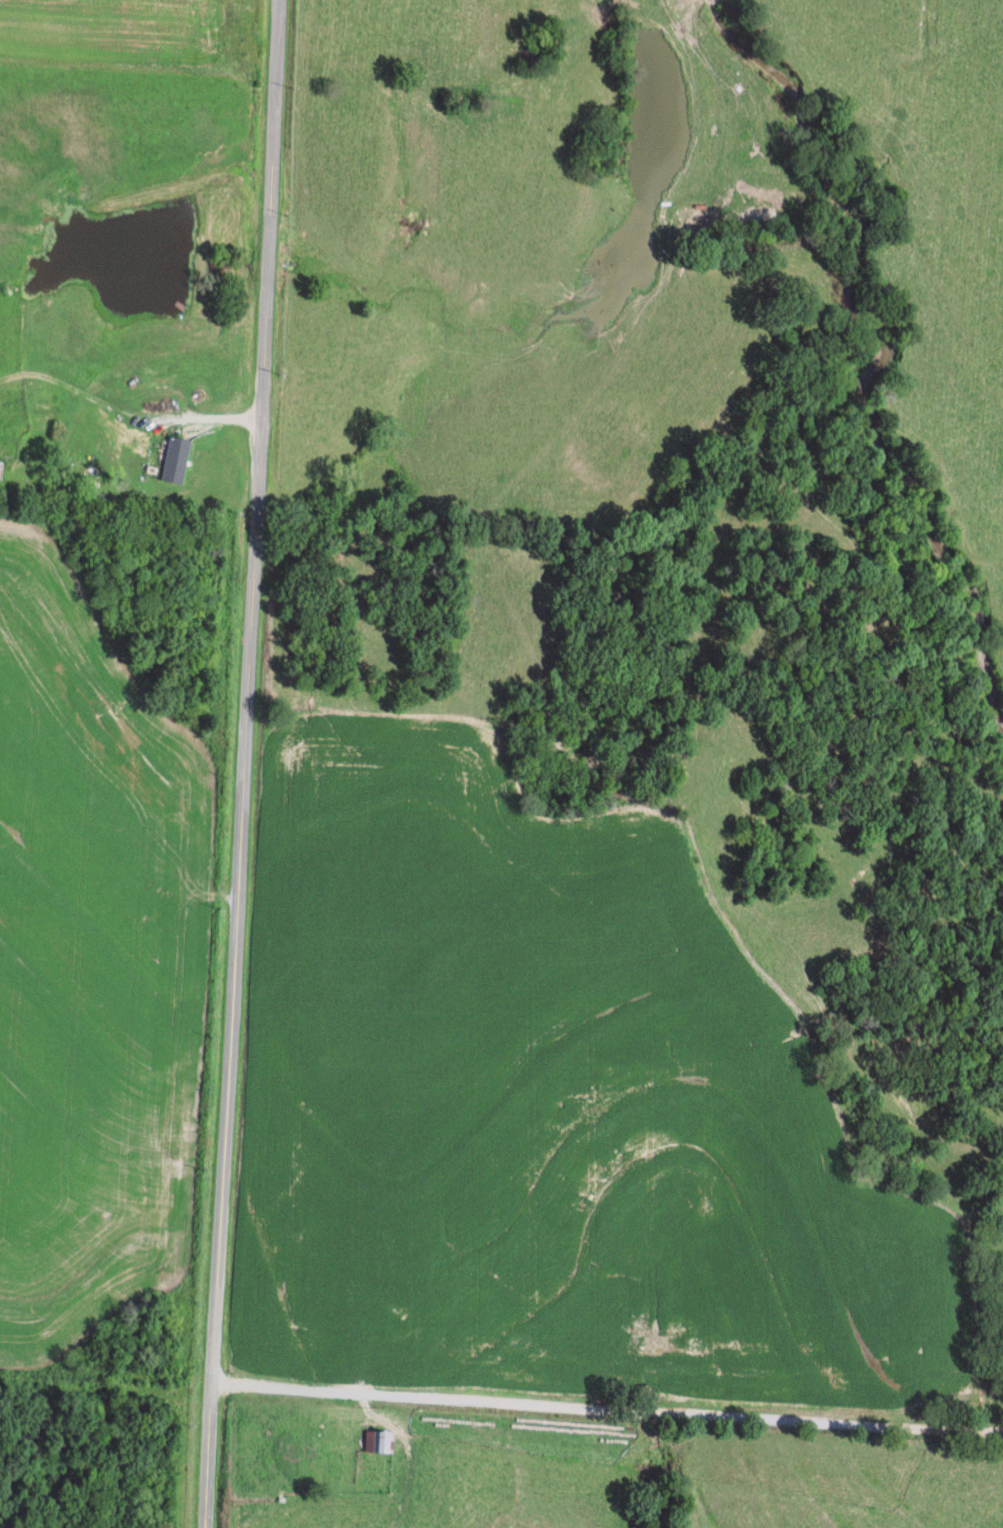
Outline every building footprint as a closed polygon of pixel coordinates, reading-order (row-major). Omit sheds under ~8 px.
[(183,391),(177,382),(150,401),(156,410),(183,391)] [(362,1454),(388,1454),(388,1431),(362,1431),(362,1454)]
